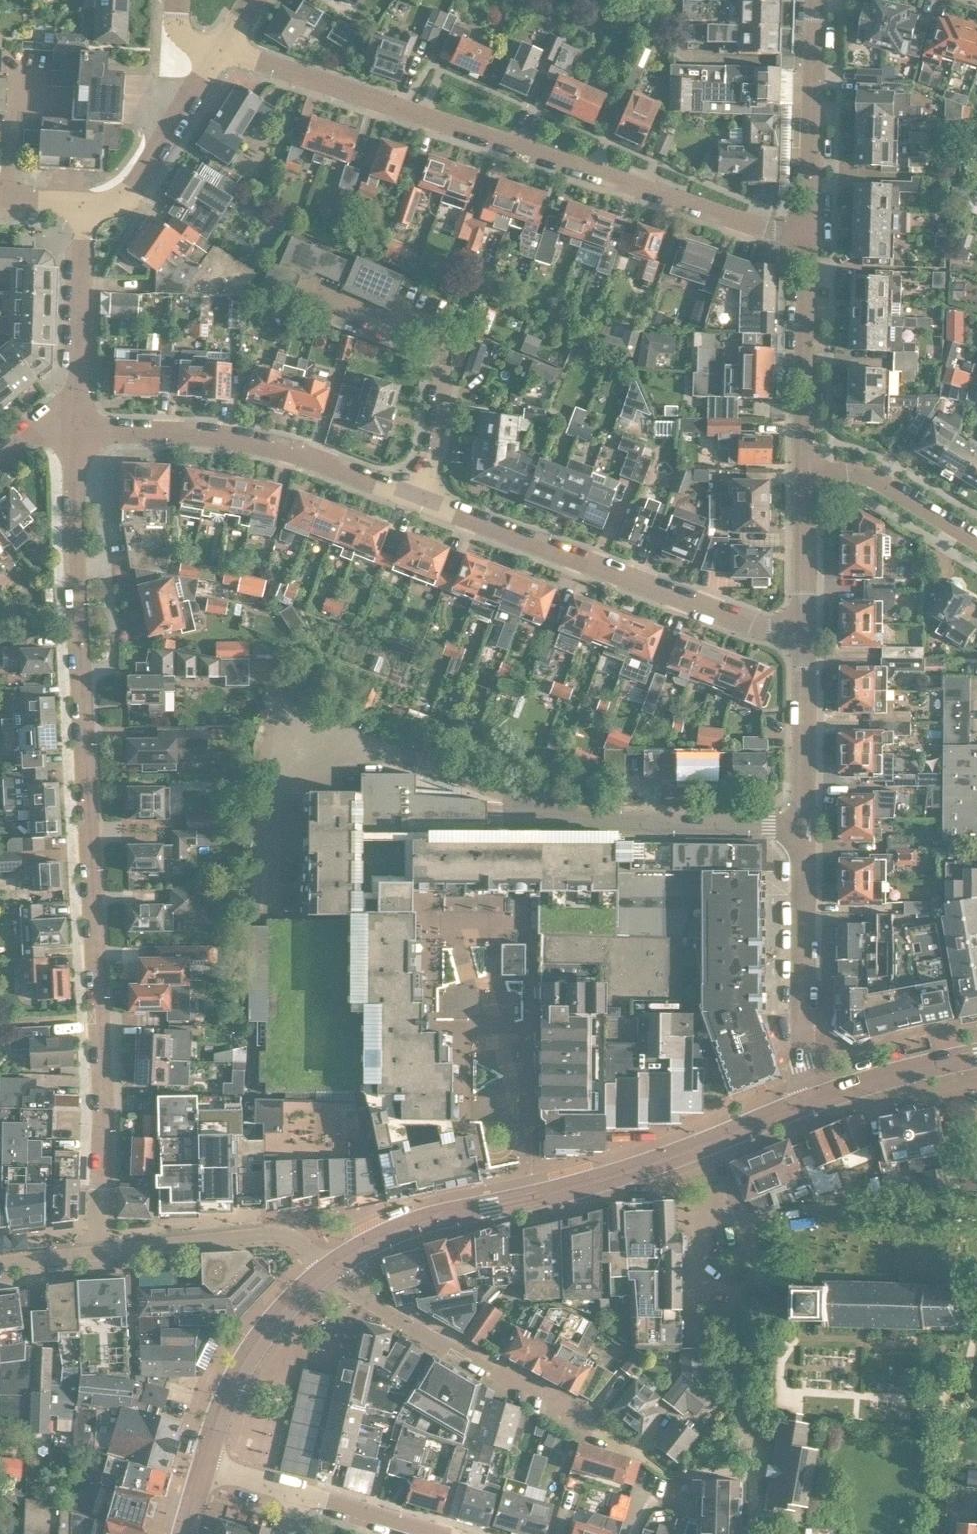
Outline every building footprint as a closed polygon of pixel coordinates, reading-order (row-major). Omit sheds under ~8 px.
[(94,13),(126,15),(127,0),(95,0),(94,13)] [(279,7),(262,35),(286,50),(303,23),(312,28),(321,13),(301,0),(292,15),(279,7)] [(648,25),(667,25),(668,0),(649,0),(648,25)] [(704,0),(682,0),(681,21),(690,21),(689,24),(706,25),(706,26),(778,28),(779,2),(704,0)] [(895,3),(883,0),(880,0),(880,2),(876,1),(874,6),(866,4),(859,35),(861,35),(859,46),(883,52),(895,3)] [(907,6),(895,3),(883,52),(907,58),(907,56),(919,59),(925,34),(913,31),(917,18),(907,15),(909,9),(906,8),(907,6)] [(431,44),(445,15),(433,9),(420,38),(431,44)] [(124,43),(126,15),(94,13),(93,42),(124,43)] [(447,14),(440,29),(449,33),(452,25),(453,25),(456,18),(447,14)] [(844,28),(853,28),(853,15),(844,15),(844,28)] [(923,57),(921,63),(939,68),(942,58),(954,62),(965,23),(950,19),(949,22),(941,20),(934,44),(928,42),(923,57)] [(325,40),(359,61),(364,41),(335,23),(325,40)] [(965,23),(954,62),(951,71),(960,74),(962,64),(976,68),(976,27),(965,23)] [(693,25),(689,24),(681,24),(681,39),(683,41),(693,42),(693,25)] [(449,33),(443,47),(438,57),(479,76),(489,52),(472,44),(473,42),(466,39),(469,32),(453,25),(452,25),(449,33)] [(777,55),(778,28),(706,26),(706,42),(719,43),(719,53),(777,55)] [(647,39),(653,42),(659,45),(664,32),(652,27),(647,39)] [(377,37),(369,35),(360,62),(369,65),(367,73),(397,83),(406,56),(415,37),(405,32),(400,45),(379,38),(380,37),(377,36),(377,37)] [(21,49),(51,50),(86,52),(87,37),(52,34),(51,44),(22,42),(21,49)] [(551,62),(559,45),(559,44),(561,41),(550,36),(540,58),(551,62)] [(505,59),(508,60),(498,84),(524,95),(535,71),(531,69),(539,52),(539,51),(513,40),(505,59)] [(567,115),(580,85),(585,72),(566,64),(572,50),(559,44),(559,45),(551,62),(551,64),(546,74),(556,78),(544,105),(567,115)] [(630,97),(613,135),(612,136),(640,148),(659,105),(643,98),(632,93),(650,52),(639,47),(624,82),(619,92),(630,97)] [(51,72),(50,87),(73,89),(70,121),(120,124),(123,77),(123,74),(105,73),(106,64),(106,55),(86,54),(86,52),(51,50),(51,53),(52,53),(51,63),(50,72),(51,72)] [(669,66),(668,112),(700,114),(741,116),(751,116),(777,117),(777,68),(752,67),(723,67),(723,68),(669,66)] [(882,83),(894,83),(894,67),(882,67),(882,83)] [(857,71),(857,84),(882,84),(882,71),(857,71)] [(931,75),(920,71),(917,83),(928,86),(931,75)] [(610,77),(606,87),(619,93),(619,92),(624,82),(610,77)] [(260,100),(235,84),(210,122),(208,121),(194,143),(199,146),(199,150),(206,155),(209,153),(225,163),(240,140),(236,138),(248,120),(258,104),(258,103),(260,100)] [(857,84),(857,92),(860,92),(859,105),(859,118),(897,118),(920,119),(921,107),(910,107),(910,95),(910,86),(900,85),(882,84),(857,84)] [(580,85),(567,115),(591,125),(604,95),(580,85)] [(942,98),(944,99),(962,106),(965,108),(968,98),(945,91),(942,98)] [(962,106),(944,99),(944,121),(960,121),(962,106)] [(777,117),(751,116),(741,116),(740,129),(740,145),(743,145),(742,175),(744,175),(744,182),(776,183),(777,117)] [(334,125),(310,117),(303,136),(300,135),(297,143),(292,142),(282,170),(296,174),(299,164),(296,163),(300,150),(313,154),(310,162),(320,165),(323,157),(334,125)] [(859,135),(858,141),(897,142),(897,136),(897,119),(920,120),(920,119),(897,118),(859,118),(859,135)] [(36,167),(67,169),(70,121),(41,119),(40,130),(22,129),(21,145),(37,146),(36,167)] [(118,151),(120,124),(70,121),(67,169),(98,171),(100,146),(107,146),(107,151),(118,151)] [(334,125),(323,157),(347,165),(357,132),(334,125)] [(743,145),(740,145),(740,129),(728,128),(728,141),(719,141),(719,145),(716,145),(716,158),(709,158),(700,177),(713,183),(715,180),(713,179),(716,174),(742,175),(743,145)] [(651,152),(662,157),(664,157),(672,138),(659,133),(651,152)] [(923,144),(924,134),(909,133),(908,144),(923,144)] [(404,148),(378,139),(366,174),(368,174),(367,177),(368,177),(392,185),(394,179),(397,179),(400,170),(397,168),(404,148)] [(858,141),(858,165),(896,166),(897,142),(858,141)] [(415,186),(440,194),(450,163),(426,155),(415,186)] [(922,174),(923,158),(908,158),(907,174),(922,174)] [(475,171),(450,163),(440,194),(441,194),(438,202),(462,210),(464,202),(475,171)] [(351,192),(358,171),(344,166),(337,188),(340,189),(338,196),(347,199),(350,192),(351,192)] [(219,175),(211,189),(203,184),(204,182),(181,168),(181,167),(180,167),(162,196),(163,196),(187,211),(178,223),(205,241),(239,188),(234,184),(219,175)] [(857,211),(895,212),(899,212),(899,193),(921,194),(922,178),(911,178),(911,183),(881,182),(880,186),(857,186),(857,211)] [(491,198),(486,197),(478,220),(493,225),(494,223),(492,222),(495,214),(509,218),(520,187),(498,179),(491,198)] [(374,188),(365,185),(359,183),(355,196),(370,201),(374,188)] [(408,227),(421,192),(405,186),(393,222),(408,227)] [(537,212),(543,195),(520,187),(509,218),(507,225),(521,230),(519,237),(524,239),(519,256),(532,261),(535,253),(538,242),(533,240),(542,214),(537,212)] [(566,202),(560,221),(556,220),(553,228),(544,225),(538,242),(535,253),(532,261),(550,267),(556,249),(554,249),(559,235),(570,239),(568,246),(578,249),(590,210),(566,202)] [(599,256),(594,272),(607,276),(616,249),(604,245),(614,218),(590,210),(578,249),(599,256)] [(470,219),(472,215),(459,211),(450,237),(466,242),(470,219)] [(895,222),(895,212),(857,211),(856,233),(890,234),(890,222),(895,222)] [(148,272),(149,269),(155,273),(154,294),(228,297),(240,298),(240,297),(255,275),(212,246),(205,241),(178,223),(172,218),(165,228),(149,217),(124,252),(142,264),(140,266),(148,272)] [(470,219),(466,242),(463,250),(475,254),(485,224),(470,219)] [(945,225),(938,224),(937,235),(945,236),(945,225)] [(634,278),(643,281),(649,283),(656,263),(651,261),(660,233),(636,225),(632,236),(622,233),(616,250),(641,258),(634,278)] [(863,258),(863,266),(897,267),(898,259),(894,259),(894,234),(890,234),(856,233),(855,258),(863,258)] [(968,251),(973,237),(962,233),(961,236),(953,234),(950,245),(968,251)] [(934,236),(934,247),(944,247),(945,236),(934,236)] [(270,263),(258,293),(287,305),(299,278),(301,279),(312,275),(313,272),(344,285),(341,290),(389,310),(403,277),(356,257),(353,264),(290,237),(278,266),(270,263)] [(385,255),(395,258),(400,243),(390,239),(385,255)] [(704,281),(700,292),(712,295),(722,264),(710,260),(714,250),(684,240),(674,267),(689,272),(690,276),(704,281)] [(52,271),(52,269),(54,269),(51,258),(44,251),(33,251),(33,252),(17,252),(17,250),(4,250),(4,252),(0,252),(0,269),(52,271)] [(967,263),(969,253),(957,251),(955,260),(967,263)] [(725,256),(722,264),(712,295),(699,334),(769,336),(771,336),(772,313),(771,313),(773,266),(753,265),(725,256)] [(245,262),(242,266),(251,271),(257,262),(252,258),(245,262)] [(110,265),(104,277),(123,277),(125,273),(115,266),(110,265)] [(52,271),(0,269),(0,293),(1,293),(6,294),(6,293),(53,295),(54,271),(52,271)] [(892,304),(896,304),(899,304),(900,277),(892,277),(892,272),(880,271),(879,279),(854,278),(853,304),(892,305),(892,304)] [(471,295),(481,299),(485,286),(475,282),(471,295)] [(487,286),(485,286),(481,299),(488,301),(494,285),(488,284),(487,286)] [(952,299),(963,299),(964,288),(952,287),(952,299)] [(5,317),(52,319),(53,295),(6,293),(6,294),(1,293),(0,293),(0,317),(5,317)] [(136,320),(137,296),(109,295),(108,318),(136,320)] [(228,297),(226,329),(239,330),(240,298),(228,297)] [(506,311),(513,314),(517,301),(510,299),(506,311)] [(896,304),(892,304),(892,305),(853,304),(853,328),(891,329),(891,317),(895,317),(896,304)] [(486,336),(494,313),(480,308),(472,331),(486,336)] [(662,315),(650,311),(645,326),(657,330),(662,315)] [(0,317),(0,341),(51,343),(52,319),(5,317),(0,317)] [(916,329),(916,319),(902,319),(902,329),(916,329)] [(189,337),(198,338),(199,325),(190,325),(189,337)] [(206,338),(207,326),(199,325),(198,338),(206,338)] [(639,332),(624,327),(620,341),(607,337),(603,352),(631,360),(639,332)] [(893,353),(893,362),(917,363),(918,353),(915,352),(915,344),(902,343),(902,330),(891,329),(853,328),(852,351),(893,353)] [(672,356),(675,339),(643,334),(638,368),(653,370),(656,353),(672,356)] [(705,420),(736,420),(736,399),(770,400),(770,349),(769,349),(769,336),(699,334),(698,334),(697,347),(695,347),(694,374),(696,374),(696,398),(705,398),(705,420)] [(146,357),(136,357),(135,394),(157,395),(158,368),(168,368),(170,352),(170,336),(159,335),(158,351),(146,351),(146,357)] [(347,363),(353,339),(340,336),(334,359),(347,363)] [(524,338),(517,353),(532,359),(538,344),(524,338)] [(371,348),(356,342),(353,351),(367,357),(371,348)] [(465,368),(477,372),(486,346),(474,342),(465,368)] [(942,365),(954,369),(961,346),(949,342),(942,365)] [(30,376),(4,347),(0,351),(0,379),(13,395),(20,390),(22,393),(35,382),(30,376)] [(39,373),(48,365),(49,348),(4,347),(30,376),(37,371),(39,373)] [(127,350),(115,350),(113,393),(135,394),(136,357),(127,356),(127,350)] [(179,394),(203,395),(205,358),(193,358),(193,362),(180,361),(181,353),(170,352),(168,368),(168,382),(179,383),(179,394)] [(604,362),(580,352),(574,365),(598,375),(604,362)] [(517,367),(521,358),(506,353),(503,362),(517,367)] [(269,407),(270,408),(279,373),(280,373),(281,369),(282,365),(285,356),(276,354),(273,363),(272,363),(270,371),(255,367),(247,398),(270,404),(269,407)] [(203,397),(227,398),(229,359),(205,358),(203,395),(203,397)] [(280,373),(279,373),(270,408),(272,408),(273,411),(280,413),(283,411),(293,414),(301,381),(302,379),(302,375),(306,362),(297,360),(294,373),(281,369),(280,373)] [(551,380),(555,370),(532,360),(528,371),(551,380)] [(295,410),(311,414),(318,416),(326,385),(322,384),(322,381),(315,379),(314,382),(311,381),(313,373),(311,373),(314,363),(306,361),(306,362),(302,375),(302,379),(293,414),(294,414),(295,410)] [(917,363),(893,362),(892,372),(901,373),(901,382),(914,382),(914,373),(917,373),(917,363)] [(961,371),(970,374),(973,365),(963,362),(961,371)] [(967,389),(970,376),(946,370),(943,382),(967,389)] [(890,372),(852,371),(851,394),(886,396),(886,383),(889,383),(890,372)] [(340,386),(337,396),(357,403),(358,401),(393,411),(390,410),(392,401),(395,399),(398,392),(396,389),(396,388),(379,382),(377,379),(371,377),(369,380),(364,378),(360,392),(340,386)] [(632,377),(619,416),(630,420),(634,409),(647,414),(632,377)] [(13,395),(0,379),(0,411),(9,404),(7,401),(13,395)] [(957,402),(966,404),(970,391),(960,388),(957,402)] [(970,391),(966,404),(974,406),(976,394),(976,393),(970,391)] [(851,394),(850,417),(866,418),(866,423),(882,424),(882,419),(889,419),(889,408),(917,408),(917,413),(905,431),(914,436),(939,398),(886,396),(851,394)] [(331,414),(331,415),(342,419),(356,423),(355,426),(357,426),(359,430),(364,432),(368,430),(386,435),(387,432),(390,431),(392,425),(390,422),(392,414),(393,411),(358,401),(357,403),(337,396),(331,414)] [(665,417),(677,417),(677,407),(665,407),(665,417)] [(522,410),(522,414),(521,418),(521,419),(526,419),(533,420),(535,408),(529,408),(528,411),(522,410)] [(543,410),(535,408),(533,420),(542,421),(543,410)] [(504,415),(504,418),(494,417),(494,414),(491,414),(480,413),(480,414),(477,432),(481,432),(479,442),(508,445),(512,445),(514,429),(517,430),(519,417),(504,415)] [(938,420),(919,450),(928,456),(926,458),(936,464),(937,462),(940,463),(958,433),(962,420),(955,415),(947,419),(941,415),(938,420)] [(568,422),(564,434),(575,438),(580,426),(582,421),(575,418),(573,423),(568,422)] [(705,433),(705,420),(677,419),(676,433),(705,433)] [(727,462),(768,462),(768,438),(749,438),(749,435),(738,435),(738,420),(736,420),(705,420),(705,433),(705,437),(716,437),(716,448),(727,448),(727,462)] [(584,442),(587,443),(592,430),(588,429),(580,426),(575,438),(579,440),(584,442)] [(940,463),(947,468),(945,470),(955,476),(956,474),(964,478),(976,457),(976,445),(958,433),(940,463)] [(619,475),(631,480),(640,457),(644,446),(621,438),(617,448),(628,452),(619,475)] [(506,464),(508,445),(479,442),(473,441),(471,459),(475,459),(472,480),(497,489),(506,464)] [(461,463),(463,453),(453,452),(452,462),(461,463)] [(506,464),(497,489),(504,492),(506,488),(526,496),(539,466),(517,457),(513,467),(506,464)] [(640,457),(631,480),(642,484),(651,461),(640,457)] [(963,484),(974,491),(976,487),(976,457),(964,478),(964,479),(966,480),(963,484)] [(564,470),(550,509),(557,512),(556,514),(573,521),(576,515),(589,479),(593,468),(568,459),(564,470)] [(540,461),(539,466),(526,496),(524,502),(542,509),(543,506),(550,509),(564,470),(540,461)] [(121,524),(122,526),(126,552),(128,569),(143,571),(165,574),(167,549),(163,545),(165,510),(166,510),(167,467),(123,466),(121,518),(121,524)] [(179,509),(178,516),(199,520),(200,516),(201,506),(208,472),(193,469),(193,472),(186,470),(179,509)] [(682,497),(690,475),(679,471),(671,493),(682,497)] [(201,506),(200,516),(209,518),(211,521),(218,522),(223,519),(224,510),(225,510),(228,493),(231,476),(215,473),(214,475),(209,474),(209,472),(208,472),(201,506)] [(7,485),(14,479),(10,473),(2,480),(7,485)] [(228,493),(225,510),(228,511),(230,511),(229,516),(239,518),(239,519),(237,526),(248,528),(250,521),(251,515),(257,481),(256,481),(256,483),(250,482),(250,479),(235,476),(231,493),(228,493)] [(602,484),(589,479),(576,515),(585,518),(584,521),(601,528),(606,514),(603,513),(606,504),(609,505),(618,483),(605,478),(602,484)] [(248,528),(248,532),(270,536),(274,529),(277,512),(274,511),(279,487),(272,486),(272,484),(257,481),(251,515),(250,521),(248,528)] [(731,507),(766,507),(766,482),(728,481),(728,483),(726,483),(726,494),(731,494),(731,507)] [(2,527),(10,538),(6,541),(14,551),(28,539),(21,529),(30,522),(25,517),(26,516),(17,504),(19,502),(11,492),(7,495),(6,494),(0,499),(0,523),(3,527),(2,527)] [(280,533),(279,541),(291,546),(295,534),(306,538),(320,502),(320,500),(305,494),(304,496),(299,494),(291,516),(287,515),(280,533)] [(717,495),(708,495),(708,507),(717,507),(717,495)] [(614,537),(639,546),(647,526),(650,528),(659,505),(648,500),(644,512),(627,505),(614,537)] [(320,502),(306,538),(316,541),(317,540),(328,544),(335,523),(338,525),(344,509),(341,507),(326,502),(325,504),(320,502)] [(670,533),(661,555),(678,561),(680,557),(688,561),(693,547),(699,532),(705,518),(676,507),(671,519),(666,531),(670,533)] [(708,507),(707,520),(717,520),(717,507),(708,507)] [(728,521),(728,532),(765,532),(766,507),(731,507),(731,519),(728,519),(728,521)] [(335,523),(328,544),(331,545),(342,549),(339,557),(350,561),(352,555),(355,549),(367,517),(365,516),(364,519),(359,516),(359,515),(344,509),(338,525),(335,523)] [(853,536),(841,536),(841,558),(881,558),(881,557),(889,557),(889,538),(882,537),(881,526),(859,515),(852,526),(853,536)] [(355,549),(352,555),(363,559),(373,562),(381,566),(386,555),(377,551),(386,527),(380,524),(381,522),(367,517),(355,549)] [(699,532),(693,547),(700,550),(703,541),(706,535),(699,532)] [(386,555),(381,566),(391,570),(401,574),(412,578),(426,542),(424,541),(422,538),(415,535),(412,536),(405,534),(396,558),(386,555)] [(745,577),(752,577),(752,586),(765,585),(765,577),(768,577),(768,551),(750,551),(750,548),(740,548),(740,540),(727,540),(727,539),(711,539),(700,570),(731,573),(731,579),(745,579),(745,577)] [(426,542),(412,578),(433,586),(442,590),(447,575),(439,572),(447,550),(440,547),(439,544),(432,541),(428,542),(426,542)] [(922,576),(923,556),(910,556),(895,556),(895,566),(910,566),(910,576),(922,576)] [(447,575),(442,590),(451,593),(451,592),(462,596),(472,600),(475,593),(486,562),(472,557),(471,559),(465,557),(457,578),(447,575)] [(881,580),(881,558),(841,558),(841,580),(864,580),(864,592),(894,592),(894,580),(881,580)] [(180,562),(178,575),(187,577),(189,564),(180,562)] [(470,606),(467,613),(488,621),(494,607),(495,607),(497,602),(503,586),(506,587),(512,572),(508,570),(494,565),(493,567),(487,564),(487,562),(486,562),(475,593),(472,600),(470,606)] [(189,564),(187,577),(197,578),(199,565),(189,564)] [(139,587),(135,592),(137,600),(143,603),(144,611),(180,602),(183,602),(188,601),(193,602),(197,578),(187,577),(178,575),(165,574),(143,571),(146,585),(140,586),(139,587)] [(223,572),(221,585),(238,587),(240,575),(240,574),(223,572)] [(500,603),(494,619),(504,622),(495,646),(506,650),(518,617),(519,618),(521,612),(533,579),(532,579),(531,581),(526,579),(526,577),(512,572),(506,587),(503,586),(497,602),(500,603)] [(1,590),(9,583),(1,573),(0,574),(0,589),(1,590)] [(238,587),(237,592),(249,594),(252,578),(240,575),(238,587)] [(960,618),(972,599),(961,592),(962,586),(959,583),(953,581),(948,584),(945,589),(927,578),(926,579),(923,579),(923,614),(930,619),(932,615),(944,623),(942,625),(937,633),(944,637),(964,650),(976,629),(960,618)] [(521,612),(519,618),(540,625),(553,590),(547,587),(548,585),(533,579),(521,612)] [(273,582),(268,597),(280,601),(285,587),(273,582)] [(284,598),(282,604),(290,607),(293,601),(297,588),(289,585),(284,598)] [(842,604),(842,626),(882,626),(882,614),(884,614),(886,614),(887,613),(889,612),(890,611),(892,610),(893,609),(893,607),(894,606),(894,604),(894,592),(864,592),(864,604),(842,604)] [(558,632),(552,648),(573,656),(579,640),(582,634),(593,605),(594,602),(579,597),(578,599),(572,597),(558,632)] [(330,613),(334,602),(325,599),(321,609),(330,613)] [(204,613),(215,615),(215,614),(218,602),(206,600),(204,613)] [(146,618),(142,623),(144,631),(150,634),(150,635),(179,628),(181,633),(192,630),(189,615),(190,615),(197,613),(196,606),(193,602),(188,601),(183,602),(180,602),(144,611),(146,618)] [(218,602),(215,614),(215,615),(224,616),(224,615),(226,607),(226,603),(218,602)] [(343,606),(334,602),(330,613),(339,616),(343,606)] [(582,634),(579,640),(589,644),(589,642),(591,638),(603,642),(609,626),(612,627),(617,611),(615,610),(600,605),(599,607),(593,605),(582,634)] [(603,650),(601,655),(623,663),(625,657),(627,651),(639,620),(638,619),(638,621),(633,619),(634,617),(617,611),(612,627),(609,626),(603,642),(606,643),(603,650)] [(623,663),(619,675),(633,680),(644,684),(650,667),(647,666),(660,630),(653,627),(654,625),(639,620),(627,651),(625,657),(623,663)] [(37,625),(36,636),(49,636),(50,626),(37,625)] [(882,634),(882,626),(842,626),(842,649),(885,649),(885,659),(923,659),(923,648),(885,648),(885,646),(884,646),(884,634),(882,634)] [(545,666),(556,636),(547,633),(536,662),(545,666)] [(695,640),(679,634),(667,666),(675,669),(671,678),(674,683),(684,687),(686,680),(700,645),(694,643),(695,640)] [(4,666),(20,665),(20,675),(51,674),(50,649),(29,650),(29,635),(9,639),(9,646),(0,646),(0,666),(4,666)] [(159,649),(173,652),(175,642),(161,640),(159,649)] [(451,659),(456,647),(445,643),(439,661),(447,664),(449,658),(451,659)] [(706,647),(700,645),(686,680),(697,684),(699,677),(709,682),(721,650),(706,645),(706,647)] [(136,678),(126,678),(126,706),(147,706),(147,714),(163,714),(163,693),(172,693),(172,679),(225,679),(225,689),(249,689),(249,662),(248,662),(228,662),(221,662),(221,661),(214,660),(173,652),(159,649),(147,646),(145,654),(150,655),(150,664),(136,664),(136,678)] [(228,648),(214,648),(214,660),(221,661),(221,662),(228,662),(248,662),(248,659),(247,659),(247,647),(228,648)] [(464,650),(456,647),(451,659),(460,662),(464,650)] [(724,652),(713,683),(724,687),(722,694),(732,698),(745,662),(740,660),(741,658),(724,652)] [(885,667),(841,667),(841,676),(838,676),(838,688),(840,688),(840,691),(875,692),(887,692),(887,678),(882,678),(882,671),(884,671),(884,672),(924,672),(924,659),(923,659),(885,659),(885,667)] [(508,673),(510,666),(502,662),(499,669),(508,673)] [(752,662),(751,664),(745,662),(732,698),(763,709),(765,706),(768,697),(767,693),(765,692),(768,683),(765,682),(768,672),(765,671),(766,668),(752,662)] [(648,724),(665,678),(653,674),(636,719),(648,724)] [(976,843),(976,748),(968,748),(969,680),(943,679),(941,842),(976,843)] [(557,699),(562,686),(552,683),(548,695),(557,699)] [(571,689),(562,686),(557,699),(567,702),(571,689)] [(10,688),(10,701),(22,701),(22,702),(19,703),(20,714),(12,714),(12,719),(0,720),(0,729),(17,728),(54,727),(52,698),(41,699),(41,687),(10,688)] [(367,710),(374,691),(364,687),(357,706),(367,710)] [(875,700),(875,692),(840,691),(840,694),(838,694),(838,705),(840,705),(840,713),(869,713),(869,723),(910,723),(910,712),(893,712),(893,701),(881,701),(881,700),(875,700)] [(508,716),(517,719),(524,700),(515,697),(508,716)] [(605,716),(609,703),(599,699),(594,712),(605,716)] [(403,722),(406,713),(391,707),(388,716),(403,722)] [(670,732),(680,733),(682,720),(672,719),(670,732)] [(838,744),(838,756),(873,756),(882,756),(882,745),(893,745),(893,736),(910,736),(910,723),(869,723),(869,733),(840,733),(840,744),(838,744)] [(55,752),(54,727),(17,728),(19,752),(13,752),(14,767),(22,766),(22,767),(44,766),(44,752),(55,752)] [(158,773),(158,765),(176,765),(176,758),(184,758),(184,751),(206,751),(206,728),(158,728),(158,741),(127,741),(127,765),(144,765),(144,773),(158,773)] [(608,731),(604,743),(623,750),(625,751),(629,739),(608,731)] [(720,747),(721,735),(697,732),(695,744),(720,747)] [(755,752),(765,751),(764,739),(754,739),(755,752)] [(604,782),(624,785),(623,750),(604,750),(604,782)] [(678,754),(678,750),(646,750),(646,776),(677,779),(677,781),(717,781),(717,772),(732,772),(732,779),(765,779),(765,754),(678,754)] [(595,762),(596,759),(574,751),(569,765),(591,774),(594,764),(595,762)] [(882,756),(873,756),(838,756),(838,767),(841,767),(841,778),(870,778),(870,782),(885,782),(885,775),(894,775),(894,756),(882,756)] [(601,765),(595,762),(594,764),(591,774),(599,776),(601,765)] [(3,813),(4,813),(16,813),(28,812),(58,810),(56,784),(45,784),(45,771),(22,772),(23,773),(1,774),(3,813)] [(413,965),(410,893),(507,893),(527,893),(527,887),(530,887),(537,887),(536,934),(542,934),(591,935),(681,935),(694,936),(694,910),(700,910),(699,870),(629,870),(629,845),(532,843),(530,843),(508,843),(507,835),(484,835),(484,815),(484,796),(429,791),(429,775),(359,775),(359,790),(264,790),(264,920),(264,928),(247,927),(246,994),(245,1026),(245,1084),(264,1084),(264,1094),(354,1094),(354,1097),(359,1097),(358,1115),(368,1164),(374,1193),(382,1192),(385,1202),(478,1183),(476,1172),(474,1164),(468,1136),(453,1139),(449,1122),(456,1122),(456,1104),(455,1104),(455,1096),(456,1096),(456,1094),(449,1094),(449,1062),(444,1062),(444,1034),(425,1034),(425,1014),(425,1006),(425,1004),(419,1004),(419,965),(413,965)] [(885,782),(885,788),(917,788),(918,775),(894,775),(885,775),(885,782)] [(169,790),(128,789),(127,821),(163,822),(163,820),(168,820),(169,790)] [(841,797),(841,819),(873,820),(873,819),(882,819),(882,798),(841,797)] [(58,810),(28,812),(28,820),(29,838),(17,839),(18,853),(19,853),(44,852),(43,838),(59,837),(58,810)] [(16,813),(4,813),(5,822),(17,821),(16,813)] [(185,816),(185,832),(194,831),(219,831),(219,816),(185,816)] [(873,820),(841,819),(841,842),(881,842),(881,831),(873,831),(873,820)] [(162,846),(162,847),(129,847),(129,873),(163,873),(162,861),(185,860),(185,846),(195,846),(194,831),(185,832),(170,832),(170,846),(162,846)] [(887,851),(908,851),(908,838),(887,838),(887,851)] [(943,844),(943,857),(954,857),(954,844),(943,844)] [(759,1016),(759,847),(640,845),(629,845),(629,870),(699,870),(700,910),(694,910),(694,936),(693,939),(700,982),(699,1007),(699,1013),(705,1031),(690,1030),(691,1046),(706,1040),(708,1046),(691,1046),(690,1060),(714,1060),(727,1097),(764,1084),(763,1082),(770,1077),(773,1070),(773,1068),(773,1065),(773,1063),(775,1062),(762,1026),(757,1027),(753,1016),(759,1016)] [(20,872),(19,853),(18,853),(0,854),(0,873),(20,872)] [(883,882),(887,882),(887,874),(890,874),(893,872),(895,870),(895,857),(870,857),(870,862),(841,862),(841,872),(838,872),(838,883),(873,883),(883,883),(883,882)] [(945,906),(944,907),(947,920),(941,921),(959,1020),(976,1016),(976,859),(972,859),(972,860),(963,860),(963,862),(954,862),(954,864),(945,863),(945,906)] [(31,890),(35,890),(35,892),(62,891),(61,862),(25,864),(25,878),(30,877),(31,890)] [(883,883),(873,883),(838,883),(838,894),(841,894),(841,905),(881,905),(885,905),(885,893),(882,893),(883,883)] [(169,907),(129,907),(129,933),(171,933),(171,916),(199,916),(198,890),(169,891),(169,907)] [(938,915),(938,903),(904,903),(904,915),(938,915)] [(43,947),(65,946),(63,921),(41,922),(40,905),(17,907),(18,923),(31,922),(32,946),(19,947),(20,960),(43,959),(43,947)] [(892,915),(877,915),(877,924),(877,960),(877,981),(868,980),(868,993),(869,1013),(867,1013),(871,1038),(898,1032),(890,990),(892,989),(892,929),(892,915)] [(877,924),(860,924),(860,925),(838,925),(836,978),(835,978),(835,981),(837,981),(856,982),(856,980),(858,980),(868,980),(877,981),(877,960),(877,924)] [(952,1020),(944,980),(945,980),(936,924),(912,929),(918,985),(925,1025),(952,1020)] [(890,990),(898,1032),(918,1027),(925,1025),(918,985),(912,929),(909,929),(909,928),(892,929),(892,989),(890,990)] [(536,934),(536,935),(541,935),(540,965),(554,965),(555,984),(603,985),(603,1020),(602,1130),(647,1131),(647,1125),(681,1125),(681,1116),(701,1116),(701,1070),(690,1070),(690,1060),(690,1030),(690,1015),(679,1015),(681,935),(591,935),(542,934),(536,934)] [(523,976),(524,945),(500,945),(500,976),(523,976)] [(141,961),(140,986),(189,987),(189,966),(198,966),(199,949),(156,949),(156,961),(141,961)] [(21,985),(37,985),(37,1001),(56,1000),(56,1002),(64,1002),(64,1000),(68,1000),(67,970),(40,971),(40,961),(20,961),(21,985)] [(837,981),(837,982),(837,1029),(840,1032),(844,1031),(852,1037),(852,1040),(855,1042),(871,1038),(867,1013),(869,1013),(868,993),(868,980),(858,980),(856,980),(856,982),(837,981)] [(602,1151),(602,1130),(603,1020),(603,985),(555,984),(540,984),(540,1009),(539,1118),(540,1119),(541,1121),(542,1122),(543,1123),(544,1123),(544,1160),(563,1160),(563,1156),(583,1156),(583,1151),(602,1151)] [(140,986),(130,986),(130,1013),(167,1013),(167,1021),(189,1021),(189,998),(189,987),(140,986)] [(30,1068),(73,1065),(71,1037),(49,1039),(48,1027),(8,1030),(10,1051),(29,1050),(30,1068)] [(137,1036),(135,1060),(176,1062),(186,1062),(187,1042),(191,1042),(192,1032),(166,1030),(165,1037),(137,1036)] [(229,1051),(212,1054),(212,1062),(229,1062),(229,1051)] [(135,1060),(134,1084),(187,1087),(188,1062),(186,1062),(176,1062),(135,1060)] [(222,1083),(221,1095),(242,1096),(243,1071),(231,1071),(231,1084),(222,1083)] [(26,1170),(26,1152),(32,1152),(32,1140),(51,1140),(51,1110),(52,1090),(30,1089),(30,1079),(0,1078),(0,1230),(26,1227),(26,1170)] [(61,1107),(62,1095),(54,1095),(53,1107),(61,1107)] [(69,1108),(70,1095),(62,1095),(61,1107),(69,1108)] [(69,1108),(78,1108),(78,1095),(70,1095),(69,1108)] [(195,1096),(180,1097),(183,1215),(207,1215),(205,1098),(196,1098),(195,1096)] [(261,1142),(262,1167),(289,1166),(317,1166),(344,1165),(368,1164),(358,1115),(359,1097),(354,1097),(244,1096),(244,1124),(260,1125),(261,1142)] [(159,1215),(183,1215),(180,1097),(156,1097),(158,1139),(160,1139),(159,1175),(155,1175),(154,1190),(160,1190),(159,1215)] [(205,1098),(207,1215),(231,1214),(231,1173),(235,1173),(236,1141),(236,1136),(239,1136),(240,1097),(205,1098)] [(947,1155),(938,1110),(917,1114),(916,1112),(901,1115),(901,1117),(880,1120),(888,1164),(907,1160),(909,1172),(926,1169),(928,1186),(930,1195),(952,1191),(947,1168),(948,1168),(946,1155),(947,1155)] [(870,1147),(858,1115),(805,1136),(817,1168),(844,1157),(849,1168),(861,1163),(857,1152),(870,1147)] [(142,1182),(152,1183),(152,1176),(153,1176),(155,1117),(142,1117),(141,1139),(132,1138),(130,1175),(142,1175),(142,1182)] [(26,1152),(26,1170),(26,1227),(44,1225),(44,1187),(50,1187),(51,1140),(32,1140),(32,1152),(26,1152)] [(261,1142),(236,1141),(235,1173),(236,1208),(263,1207),(262,1167),(261,1142)] [(776,1204),(792,1202),(813,1200),(807,1184),(809,1183),(803,1168),(800,1169),(790,1143),(734,1165),(748,1200),(756,1210),(776,1204)] [(54,1169),(78,1170),(79,1153),(54,1153),(54,1169)] [(345,1211),(358,1209),(377,1205),(374,1193),(368,1164),(344,1165),(345,1207),(345,1211)] [(345,1207),(344,1165),(317,1166),(318,1207),(318,1212),(345,1207)] [(263,1214),(276,1211),(290,1208),(289,1166),(262,1167),(263,1207),(263,1214)] [(318,1207),(317,1166),(289,1166),(290,1208),(291,1213),(318,1207)] [(54,1186),(77,1187),(78,1170),(54,1169),(54,1186)] [(815,1197),(841,1189),(836,1173),(810,1182),(815,1197)] [(150,1189),(152,1189),(152,1183),(142,1182),(141,1189),(118,1188),(117,1218),(150,1219),(150,1189)] [(869,1198),(883,1198),(883,1185),(875,1185),(875,1194),(868,1194),(869,1198)] [(53,1192),(52,1203),(77,1204),(77,1187),(54,1186),(54,1192),(53,1192)] [(911,1197),(924,1196),(923,1187),(911,1188),(911,1197)] [(886,1198),(908,1197),(907,1188),(886,1189),(886,1198)] [(670,1200),(652,1201),(652,1238),(654,1238),(654,1249),(662,1249),(663,1253),(656,1253),(659,1311),(661,1311),(661,1310),(679,1310),(679,1254),(681,1254),(681,1236),(671,1236),(670,1200)] [(622,1202),(621,1202),(626,1288),(627,1296),(629,1319),(659,1318),(659,1311),(656,1253),(663,1253),(662,1249),(654,1249),(654,1238),(652,1238),(652,1201),(652,1202),(622,1204),(622,1202)] [(605,1203),(600,1210),(600,1263),(608,1264),(608,1288),(609,1297),(627,1296),(626,1288),(621,1202),(620,1202),(620,1203),(607,1203),(605,1203)] [(76,1221),(77,1204),(52,1203),(51,1224),(76,1221)] [(600,1210),(558,1221),(558,1245),(560,1299),(560,1302),(598,1302),(598,1300),(600,1300),(600,1263),(600,1210)] [(560,1299),(558,1245),(558,1221),(521,1230),(521,1237),(504,1237),(506,1286),(522,1285),(522,1295),(520,1295),(520,1299),(560,1299)] [(491,1287),(496,1287),(506,1286),(504,1237),(504,1227),(489,1230),(490,1285),(491,1287)] [(489,1230),(472,1232),(473,1235),(473,1279),(483,1279),(482,1285),(490,1285),(489,1230)] [(473,1289),(473,1279),(473,1235),(444,1243),(441,1243),(457,1292),(473,1289)] [(457,1292),(441,1243),(444,1243),(443,1241),(421,1247),(437,1296),(457,1292)] [(419,1250),(381,1262),(390,1292),(392,1292),(396,1308),(415,1300),(416,1299),(434,1296),(419,1250)] [(201,1254),(202,1285),(210,1293),(211,1314),(232,1313),(255,1290),(261,1295),(276,1280),(270,1274),(269,1267),(261,1259),(252,1259),(246,1252),(201,1254)] [(76,1281),(80,1369),(79,1372),(100,1374),(129,1373),(123,1277),(76,1281)] [(958,1327),(960,1331),(963,1329),(961,1325),(967,1317),(971,1319),(972,1316),(969,1315),(969,1303),(973,1304),(973,1300),(969,1300),(961,1290),(962,1288),(960,1287),(956,1291),(929,1290),(929,1286),(841,1284),(841,1281),(838,1281),(838,1283),(827,1283),(827,1281),(824,1280),(824,1281),(808,1281),(808,1294),(799,1294),(798,1318),(823,1319),(823,1327),(929,1329),(929,1326),(943,1327),(942,1330),(945,1330),(945,1327),(958,1327)] [(60,1388),(57,1417),(75,1419),(77,1403),(79,1372),(80,1369),(76,1281),(45,1284),(46,1311),(30,1312),(31,1343),(57,1342),(61,1369),(60,1388)] [(170,1316),(203,1314),(211,1314),(210,1293),(202,1285),(169,1286),(169,1287),(170,1316)] [(478,1305),(482,1309),(485,1305),(488,1307),(506,1286),(496,1287),(491,1287),(481,1300),(478,1305)] [(28,1432),(31,1347),(28,1290),(17,1291),(16,1287),(0,1289),(0,1437),(28,1438),(28,1432)] [(169,1287),(136,1289),(138,1324),(159,1323),(159,1316),(170,1316),(169,1287)] [(473,1290),(415,1300),(416,1306),(460,1335),(474,1313),(473,1290)] [(598,1300),(598,1302),(598,1315),(607,1315),(607,1300),(600,1300),(598,1300)] [(485,1305),(482,1309),(462,1339),(477,1349),(500,1315),(488,1307),(485,1305)] [(548,1309),(543,1319),(551,1324),(561,1329),(562,1326),(570,1312),(564,1309),(560,1309),(548,1309)] [(659,1318),(629,1319),(632,1350),(680,1350),(680,1317),(661,1317),(661,1311),(659,1311),(659,1318)] [(551,1348),(537,1375),(555,1385),(569,1358),(576,1345),(568,1341),(581,1318),(570,1312),(562,1326),(561,1329),(551,1348)] [(514,1329),(500,1356),(518,1366),(543,1319),(534,1314),(524,1334),(514,1329)] [(543,1319),(518,1366),(537,1375),(551,1348),(541,1343),(551,1324),(543,1319)] [(160,1329),(159,1323),(138,1324),(140,1378),(160,1376),(167,1376),(192,1377),(193,1348),(197,1331),(160,1329)] [(381,1367),(376,1375),(388,1382),(401,1389),(421,1353),(398,1339),(390,1352),(386,1350),(390,1334),(377,1327),(376,1328),(362,1325),(353,1361),(370,1365),(381,1367)] [(569,1358),(555,1385),(575,1396),(576,1394),(587,1372),(590,1367),(592,1363),(583,1358),(597,1331),(586,1325),(581,1336),(576,1345),(569,1358)] [(48,1417),(57,1417),(60,1388),(49,1387),(50,1348),(31,1347),(28,1432),(47,1433),(48,1417)] [(680,1351),(680,1374),(700,1388),(699,1351),(680,1351)] [(630,1377),(644,1359),(635,1352),(621,1369),(630,1377)] [(386,1392),(388,1382),(376,1375),(381,1367),(370,1365),(353,1361),(341,1358),(330,1402),(379,1413),(388,1415),(394,1417),(402,1405),(406,1397),(386,1392)] [(479,1386),(432,1359),(405,1405),(463,1439),(479,1386)] [(593,1369),(590,1367),(587,1372),(576,1394),(591,1402),(613,1374),(595,1365),(593,1369)] [(304,1369),(298,1390),(323,1397),(329,1375),(304,1369)] [(79,1403),(77,1403),(75,1419),(75,1422),(72,1454),(106,1457),(107,1454),(167,1471),(182,1426),(140,1412),(142,1400),(147,1384),(164,1390),(167,1376),(160,1376),(140,1378),(133,1380),(82,1375),(79,1403)] [(691,1384),(682,1377),(663,1403),(672,1410),(691,1384)] [(611,1412),(641,1436),(657,1415),(651,1409),(657,1401),(634,1382),(611,1412)] [(167,1391),(164,1390),(147,1384),(142,1400),(162,1407),(167,1391)] [(710,1398),(691,1384),(672,1410),(681,1417),(686,1411),(695,1417),(710,1398)] [(492,1393),(479,1386),(463,1439),(482,1444),(506,1452),(510,1439),(514,1425),(519,1409),(490,1401),(492,1393)] [(379,1413),(330,1402),(323,1431),(379,1445),(379,1443),(373,1442),(377,1425),(379,1413)] [(514,1425),(510,1439),(518,1441),(522,1428),(526,1413),(519,1409),(514,1425)] [(785,1426),(779,1425),(762,1513),(771,1515),(771,1511),(792,1515),(793,1509),(804,1511),(815,1453),(803,1451),(808,1427),(800,1425),(801,1416),(788,1413),(785,1426)] [(675,1421),(654,1447),(676,1464),(688,1449),(695,1439),(696,1438),(675,1421)] [(412,1481),(405,1502),(441,1513),(448,1489),(428,1483),(431,1470),(428,1469),(432,1454),(421,1451),(425,1438),(397,1426),(386,1459),(383,1473),(412,1481)] [(379,1445),(323,1431),(316,1461),(318,1463),(318,1473),(330,1476),(336,1466),(343,1468),(346,1468),(346,1467),(374,1474),(377,1461),(375,1460),(379,1445)] [(558,1448),(563,1437),(547,1431),(543,1442),(558,1448)] [(462,1471),(459,1484),(469,1487),(467,1490),(466,1490),(457,1519),(487,1527),(496,1499),(499,1488),(483,1484),(485,1478),(488,1467),(476,1463),(482,1444),(463,1439),(460,1449),(468,1451),(466,1460),(462,1471)] [(700,1443),(695,1439),(688,1449),(692,1453),(700,1443)] [(631,1460),(578,1444),(570,1470),(623,1486),(631,1460)] [(455,1447),(452,1456),(445,1480),(459,1484),(462,1471),(468,1451),(460,1449),(455,1447)] [(532,1456),(528,1471),(541,1475),(545,1460),(532,1456)] [(106,1457),(102,1473),(99,1485),(153,1501),(154,1497),(159,1498),(160,1491),(165,1474),(122,1461),(106,1457)] [(19,1478),(20,1465),(21,1460),(0,1458),(0,1477),(19,1478)] [(951,1484),(976,1487),(976,1469),(953,1466),(951,1484)] [(536,1490),(541,1475),(528,1471),(524,1486),(505,1481),(492,1526),(517,1533),(527,1500),(533,1502),(536,1490)] [(739,1484),(734,1484),(691,1482),(690,1500),(697,1500),(696,1516),(699,1517),(699,1519),(698,1527),(698,1533),(738,1533),(739,1484)] [(71,1513),(144,1533),(149,1518),(151,1518),(154,1508),(151,1508),(153,1501),(99,1485),(89,1483),(89,1484),(86,1487),(83,1490),(80,1492),(76,1494),(72,1495),(71,1495),(70,1512),(71,1512),(71,1513)] [(7,1490),(9,1496),(12,1498),(18,1496),(15,1485),(8,1487),(7,1490)] [(571,1533),(619,1533),(630,1499),(619,1496),(616,1505),(610,1509),(607,1519),(603,1518),(591,1529),(574,1524),(571,1533)] [(22,1533),(144,1533),(71,1513),(69,1512),(68,1509),(21,1499),(22,1533)] [(533,1502),(527,1500),(517,1533),(518,1533),(544,1533),(552,1507),(533,1502)] [(270,1529),(250,1523),(248,1532),(224,1524),(219,1526),(216,1533),(269,1533),(270,1529)] [(698,1527),(685,1523),(682,1533),(658,1526),(655,1533),(698,1533),(698,1527)] [(960,1525),(959,1533),(976,1533),(976,1527),(960,1525)]
